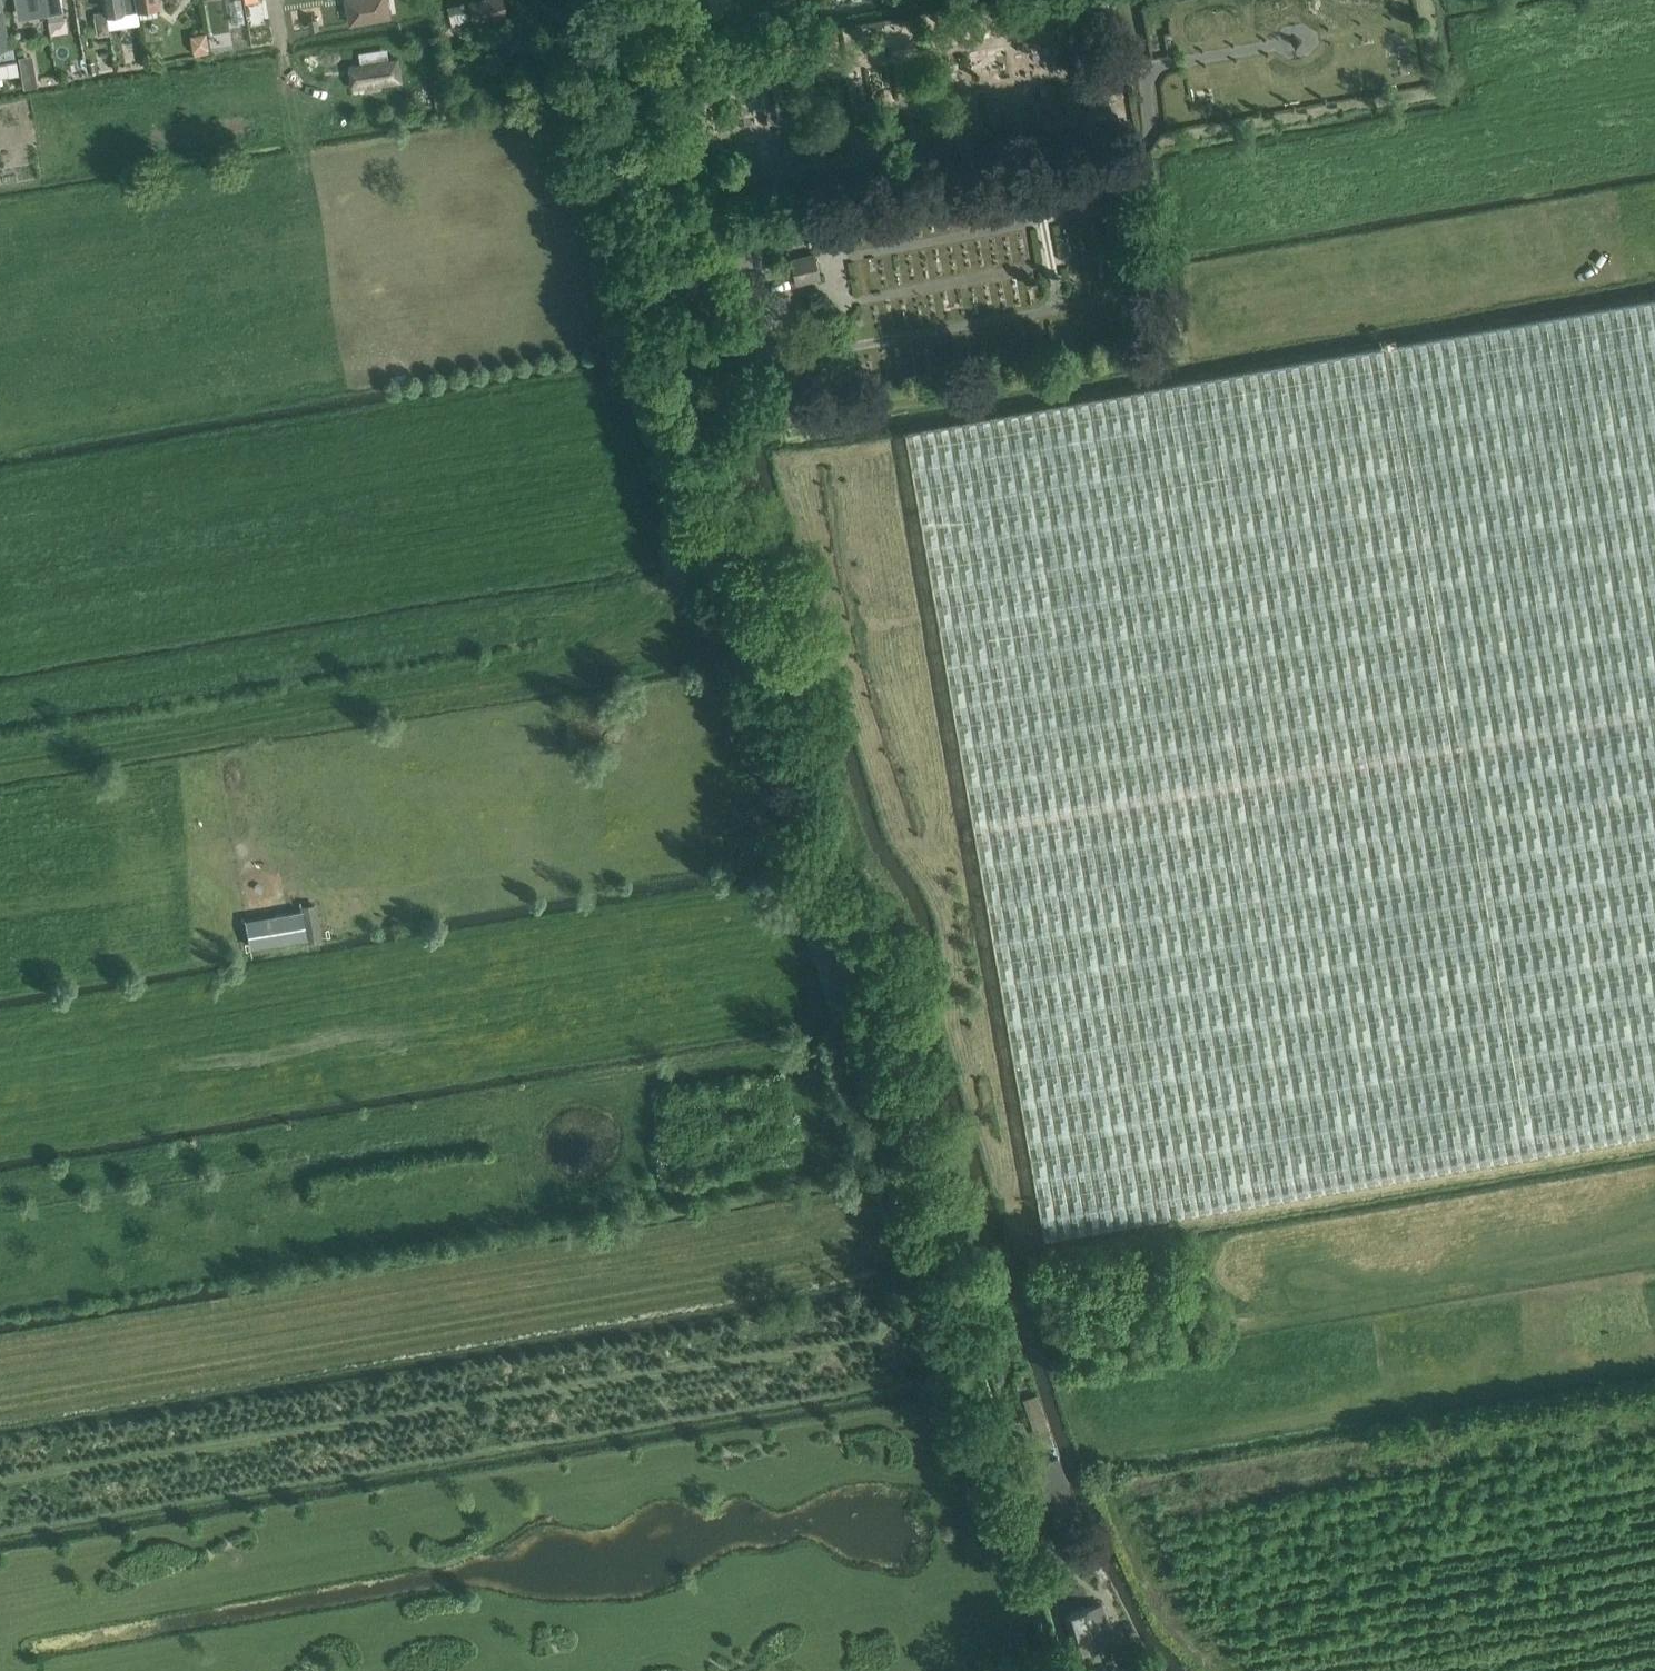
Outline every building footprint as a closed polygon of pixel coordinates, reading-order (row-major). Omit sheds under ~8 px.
[(2,0),(0,0),(0,51),(10,50),(3,10),(4,10),(2,0)] [(31,17),(48,14),(46,0),(28,0),(31,17)] [(48,14),(49,19),(65,16),(62,0),(46,0),(48,14)] [(106,10),(107,15),(125,12),(123,0),(105,0),(106,10)] [(135,11),(159,7),(158,0),(133,0),(135,11)] [(503,0),(476,0),(471,2),(477,23),(507,14),(503,0)] [(720,0),(703,0),(707,16),(723,12),(720,0)] [(362,3),(348,5),(352,25),(365,23),(362,3)] [(523,5),(511,9),(515,20),(526,17),(523,5)] [(106,10),(94,13),(97,35),(110,32),(110,29),(107,15),(106,10)] [(200,33),(192,46),(193,52),(209,49),(206,32),(200,33)] [(363,87),(403,81),(399,58),(359,65),(363,87)] [(20,74),(18,61),(0,64),(0,77),(20,74)] [(442,89),(432,90),(436,115),(445,114),(442,89)] [(821,277),(816,254),(791,260),(796,282),(821,277)] [(901,441),(935,628),(987,914),(1048,1248),(1654,1137),(1654,304),(901,441)] [(302,909),(248,919),(253,948),(307,939),(302,912),(302,909)] [(318,910),(302,912),(307,939),(323,936),(318,910)] [(1114,1641),(1109,1623),(1108,1623),(1102,1602),(1066,1613),(1078,1651),(1113,1640),(1113,1641),(1114,1641)]
